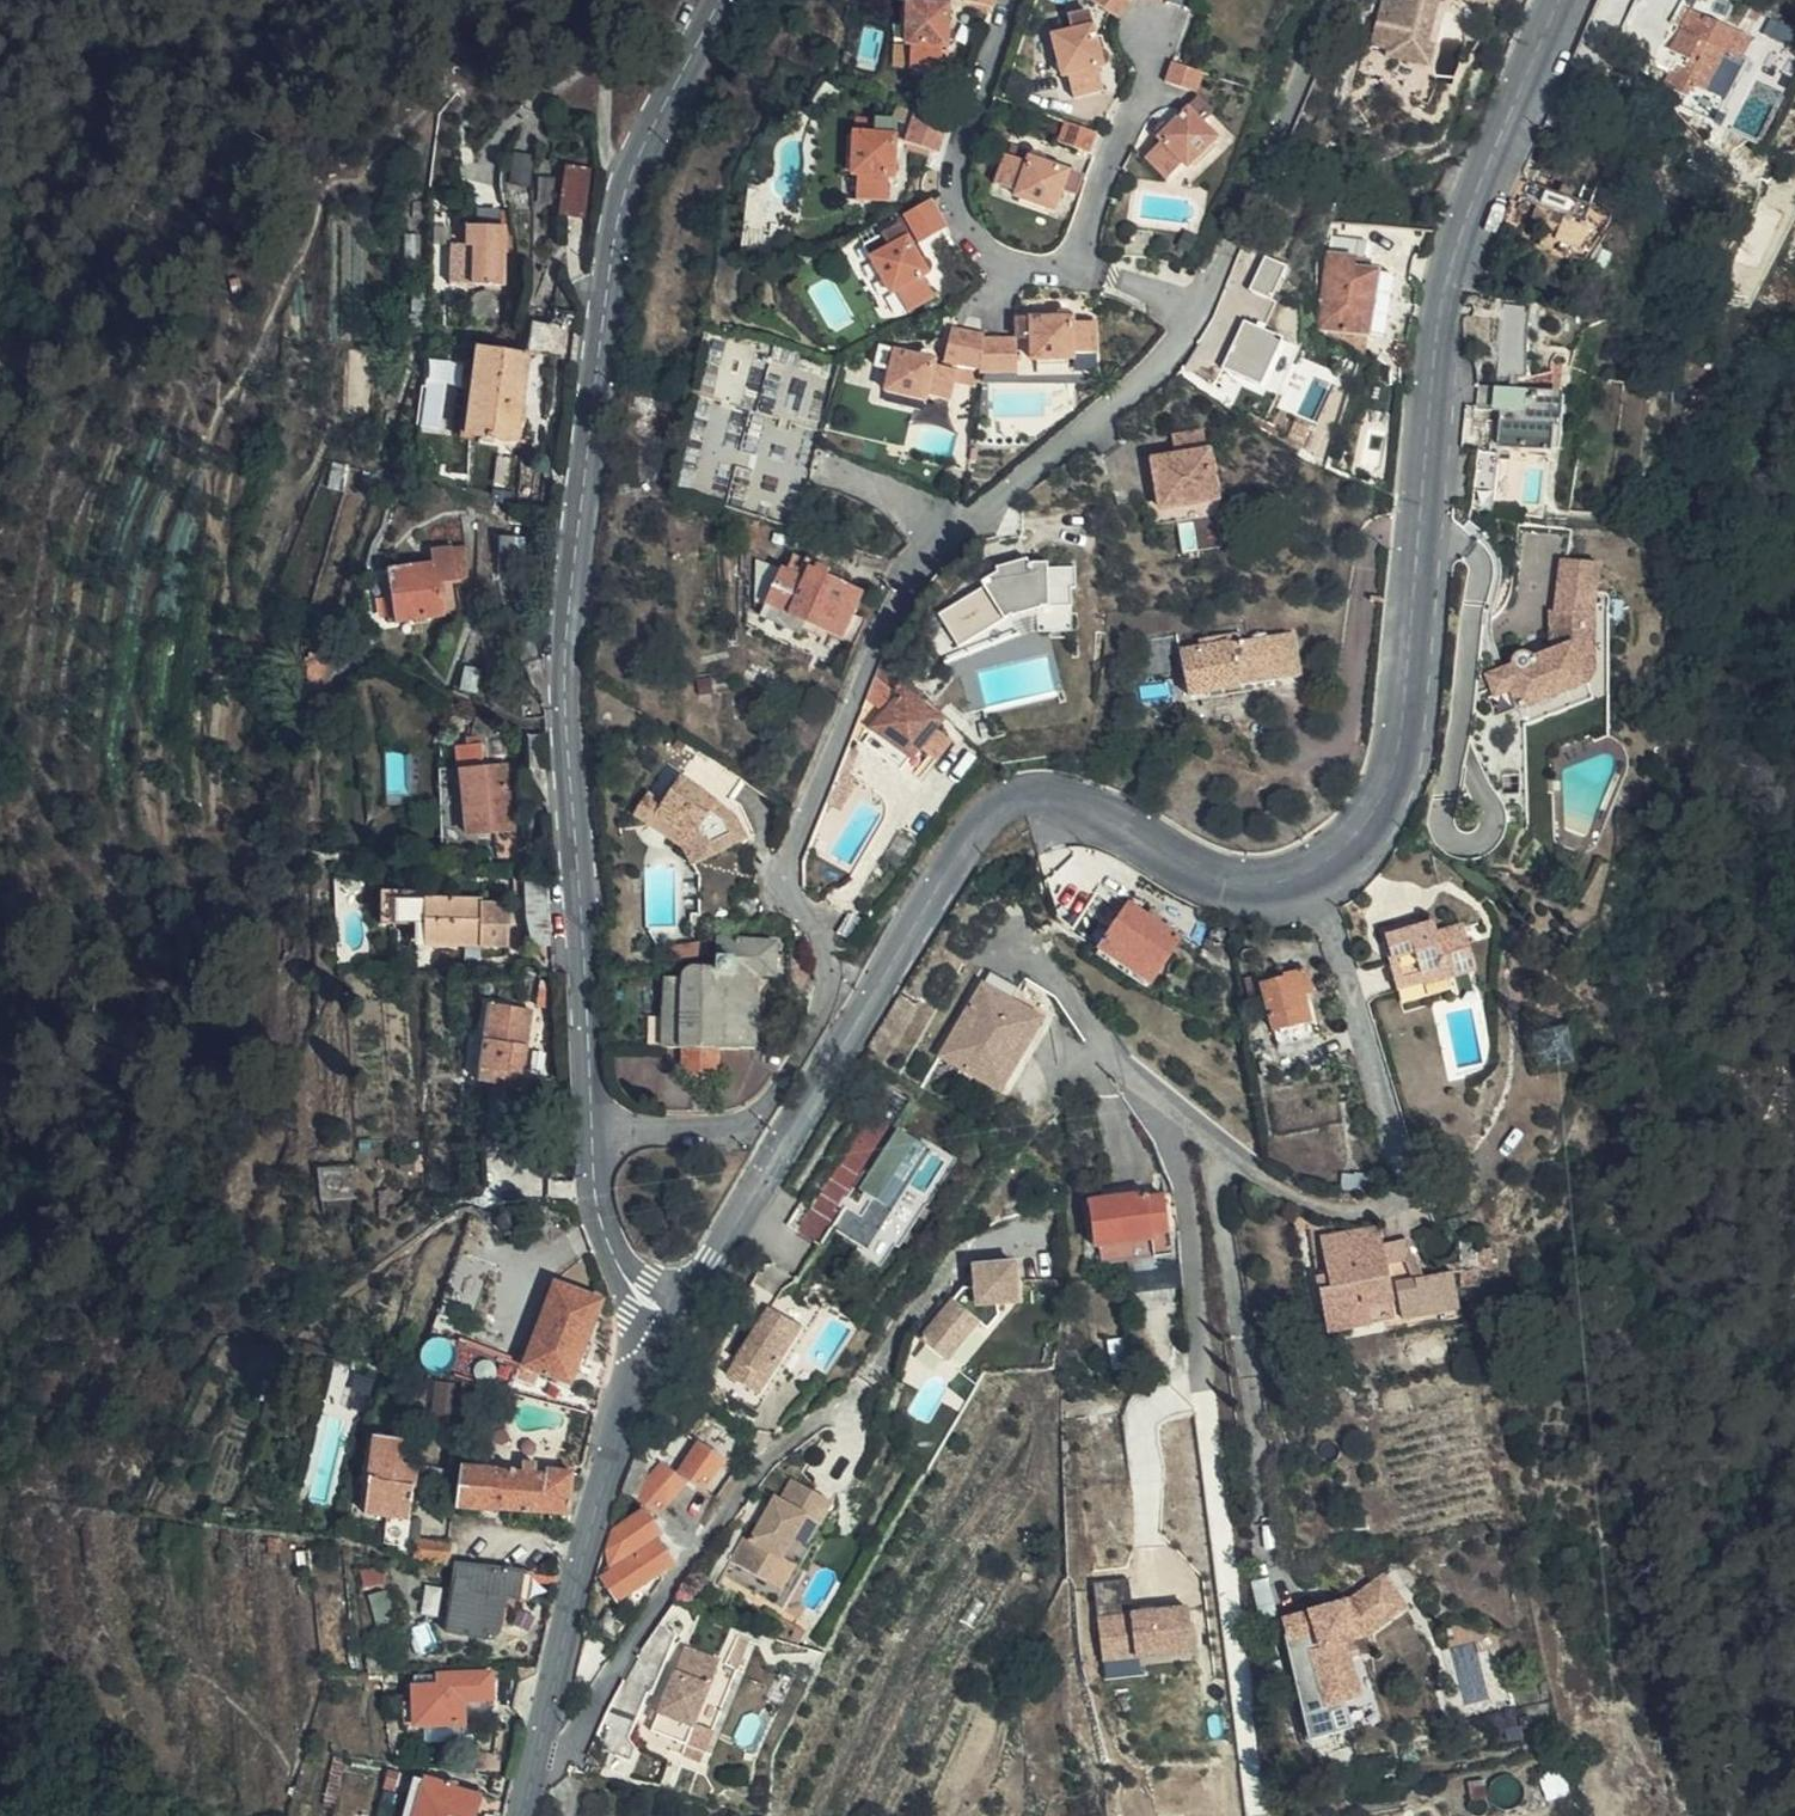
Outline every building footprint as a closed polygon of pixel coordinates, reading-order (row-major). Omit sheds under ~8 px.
[(959,44),(956,40),(952,36),(953,19),(953,0),(932,0),(932,14),(910,13),(908,50),(916,50),(915,76),(943,76),(943,51),(954,51),(959,49),(959,44)] [(1097,6),(1089,0),(1064,0),(1060,5),(1085,23),(1097,6)] [(1120,17),(1131,0),(1094,0),(1120,17)] [(1405,3),(1391,0),(1384,0),(1374,41),(1394,46),(1391,55),(1433,65),(1437,46),(1430,45),(1441,0),(1406,0),(1405,3)] [(1756,10),(1746,4),(1741,16),(1751,21),(1756,10)] [(1714,118),(1744,57),(1733,52),(1741,35),(1688,9),(1678,29),(1670,25),(1652,63),(1672,74),(1666,84),(1687,95),(1683,102),(1714,118)] [(956,40),(959,44),(960,19),(953,19),(952,36),(956,40)] [(1102,61),(1100,56),(1095,55),(1087,54),(1080,39),(1070,20),(1051,30),(1057,41),(1040,51),(1059,88),(1066,84),(1075,102),(1099,88),(1089,71),(1099,66),(1102,61)] [(1095,55),(1100,56),(1088,36),(1080,39),(1087,54),(1095,55)] [(1197,93),(1203,72),(1173,63),(1166,83),(1197,93)] [(1181,138),(1174,140),(1169,146),(1171,150),(1179,155),(1166,174),(1191,190),(1204,172),(1210,176),(1233,141),(1218,131),(1226,119),(1204,104),(1192,123),(1181,138)] [(941,162),(953,129),(914,116),(904,150),(941,162)] [(1160,130),(1174,140),(1181,138),(1192,123),(1185,119),(1183,117),(1181,117),(1180,116),(1177,116),(1175,116),(1173,116),(1171,117),(1169,118),(1168,121),(1165,123),(1160,130)] [(869,141),(870,122),(849,120),(848,140),(869,141)] [(1095,153),(1101,131),(1067,121),(1061,144),(1095,153)] [(895,183),(896,178),(892,175),(888,171),(889,153),(892,123),(870,122),(869,141),(848,140),(845,182),(852,183),(850,209),(880,211),(882,185),(890,185),(895,183)] [(516,152),(512,182),(531,185),(535,155),(516,152)] [(892,175),(896,178),(897,154),(889,153),(888,171),(892,175)] [(1020,200),(1062,213),(1069,193),(1083,198),(1089,179),(1049,166),(1048,160),(1045,155),(1039,154),(1033,158),(1030,165),(1009,158),(999,185),(1022,193),(1020,200)] [(567,164),(560,214),(586,217),(593,168),(567,164)] [(1551,192),(1521,179),(1514,200),(1543,213),(1551,192)] [(1575,202),(1551,192),(1543,213),(1537,226),(1549,230),(1544,243),(1554,248),(1556,244),(1562,247),(1559,253),(1578,260),(1601,224),(1572,211),(1575,202)] [(1069,193),(1062,213),(1076,218),(1083,198),(1069,193)] [(908,227),(918,246),(923,243),(946,230),(928,199),(901,215),(908,227)] [(1359,225),(1360,220),(1348,216),(1340,216),(1338,220),(1359,225)] [(506,284),(508,225),(466,224),(466,244),(452,243),(450,282),(506,284)] [(927,262),(918,246),(908,227),(889,238),(897,254),(879,264),(897,296),(903,293),(911,308),(938,294),(929,279),(937,275),(939,270),(936,264),(933,264),(927,262)] [(1189,229),(1180,245),(1192,253),(1202,236),(1189,229)] [(407,235),(407,258),(423,258),(423,235),(407,235)] [(923,243),(918,246),(927,262),(933,264),(936,264),(923,243)] [(1371,336),(1381,269),(1355,265),(1357,256),(1333,253),(1320,329),(1371,336)] [(1266,257),(1255,286),(1273,293),(1284,264),(1266,257)] [(1398,272),(1381,269),(1371,336),(1387,338),(1398,272)] [(1027,321),(1026,341),(1042,342),(1042,362),(1080,364),(1080,356),(1106,357),(1108,330),(1079,328),(1079,318),(1075,313),(1071,313),(1068,315),(1066,319),(1066,322),(1027,321)] [(1264,385),(1286,340),(1247,322),(1226,367),(1264,385)] [(966,364),(988,370),(992,340),(993,336),(960,327),(951,360),(966,364)] [(517,443),(528,357),(541,358),(544,340),(521,336),(519,352),(476,345),(464,437),(517,443)] [(1026,372),(1026,341),(992,340),(988,370),(1026,372)] [(956,402),(961,384),(965,370),(941,364),(941,354),(939,350),(935,348),(929,348),(924,356),(887,345),(880,367),(898,373),(893,391),(930,402),(933,395),(956,402)] [(983,390),(988,370),(966,364),(965,370),(961,384),(983,390)] [(1563,397),(1543,394),(1476,384),(1472,407),(1502,412),(1496,446),(1545,452),(1549,423),(1560,425),(1563,397)] [(1175,432),(1177,448),(1209,445),(1207,428),(1175,432)] [(1175,449),(1177,473),(1202,471),(1200,447),(1175,449)] [(1473,457),(1466,509),(1487,511),(1493,460),(1473,457)] [(1202,471),(1177,473),(1156,474),(1159,517),(1211,513),(1206,471),(1202,471)] [(528,509),(512,504),(509,517),(524,520),(528,509)] [(525,542),(498,542),(496,541),(496,582),(527,581),(525,542)] [(746,611),(745,548),(738,549),(739,611),(746,611)] [(442,617),(437,588),(453,585),(448,553),(429,556),(431,566),(384,574),(393,625),(442,617)] [(985,586),(968,602),(971,610),(951,629),(966,654),(1018,622),(1050,609),(1078,608),(1078,590),(1084,589),(1081,567),(1053,564),(1052,561),(1035,559),(1034,554),(995,559),(995,564),(982,580),(985,586)] [(804,581),(810,569),(790,559),(784,572),(804,581)] [(1593,563),(1557,559),(1551,613),(1548,612),(1549,652),(1529,659),(1529,658),(1528,657),(1527,656),(1526,655),(1523,654),(1521,654),(1519,654),(1517,655),(1514,657),(1512,659),(1512,661),(1512,664),(1512,665),(1486,676),(1494,696),(1510,690),(1517,708),(1523,724),(1555,712),(1549,696),(1583,684),(1584,683),(1585,682),(1586,681),(1588,679),(1589,677),(1590,676),(1589,673),(1588,612),(1593,563)] [(768,605),(784,572),(768,565),(758,588),(763,591),(757,604),(766,609),(768,605)] [(862,595),(810,569),(804,581),(784,572),(768,605),(802,622),(853,647),(866,620),(852,614),(862,595)] [(971,610),(968,602),(946,622),(951,629),(971,610)] [(795,637),(802,622),(768,605),(766,609),(761,619),(795,637)] [(1027,638),(1018,622),(966,654),(950,665),(956,675),(1027,638)] [(1303,675),(1296,633),(1242,641),(1239,625),(1181,636),(1192,695),(1303,675)] [(904,675),(889,662),(885,657),(876,680),(869,696),(891,712),(877,731),(916,760),(923,750),(938,762),(952,744),(936,732),(945,721),(919,703),(926,695),(904,675)] [(323,681),(322,660),(308,658),(303,671),(305,696),(317,694),(317,681),(323,681)] [(1583,684),(1549,696),(1555,712),(1589,699),(1583,684)] [(1523,724),(1517,708),(1496,716),(1502,831),(1529,830),(1523,724)] [(916,760),(877,731),(867,745),(905,773),(916,760)] [(848,746),(825,803),(842,810),(855,777),(852,775),(862,752),(848,746)] [(455,753),(461,838),(478,836),(508,833),(504,771),(479,773),(478,751),(455,753)] [(728,776),(697,755),(678,784),(710,804),(728,776)] [(702,815),(710,804),(678,784),(664,806),(657,817),(693,841),(704,863),(745,843),(736,821),(728,815),(720,827),(702,815)] [(657,817),(664,806),(648,794),(632,818),(679,848),(690,870),(704,863),(693,841),(657,817)] [(728,815),(710,804),(702,815),(720,827),(728,815)] [(478,836),(461,838),(463,858),(480,856),(478,836)] [(552,951),(549,881),(520,878),(521,907),(522,951),(552,951)] [(418,955),(522,951),(521,907),(494,909),(493,903),(415,905),(414,897),(376,895),(375,926),(416,929),(418,955)] [(1168,930),(1153,920),(1131,906),(1099,952),(1150,988),(1182,940),(1168,930)] [(1156,917),(1153,920),(1168,930),(1171,927),(1156,917)] [(1479,958),(1469,926),(1443,934),(1439,923),(1387,939),(1404,995),(1455,980),(1451,967),(1479,958)] [(662,982),(662,1050),(680,1050),(680,1068),(719,1069),(720,1049),(755,1049),(756,978),(775,977),(775,943),(717,943),(717,970),(687,971),(681,974),(679,981),(662,982)] [(1316,1040),(1305,997),(1314,995),(1307,971),(1285,978),(1286,980),(1263,987),(1282,1050),(1316,1040)] [(977,994),(1006,1011),(1014,995),(986,979),(977,994)] [(544,1010),(545,994),(531,992),(529,1009),(544,1010)] [(977,994),(944,1053),(995,1059),(992,1099),(1000,1104),(1041,1029),(1006,1011),(977,994)] [(514,1078),(524,1017),(484,1010),(472,1086),(502,1090),(504,1077),(514,1078)] [(995,1059),(944,1053),(936,1066),(992,1099),(995,1059)] [(905,1136),(884,1168),(896,1181),(908,1164),(921,1173),(933,1155),(905,1136)] [(896,1181),(884,1168),(881,1171),(865,1161),(851,1181),(864,1190),(835,1233),(861,1250),(871,1233),(895,1248),(923,1206),(900,1184),(896,1181)] [(353,1200),(351,1167),(312,1170),(314,1204),(353,1200)] [(900,1184),(923,1206),(926,1201),(900,1184)] [(1369,1202),(1369,1191),(1343,1191),(1342,1202),(1348,1203),(1369,1202)] [(386,1208),(385,1192),(373,1192),(375,1224),(383,1223),(383,1209),(386,1208)] [(1172,1232),(1167,1199),(1149,1201),(1148,1195),(1091,1202),(1099,1266),(1157,1259),(1153,1235),(1172,1232)] [(1400,1288),(1407,1325),(1472,1315),(1464,1277),(1437,1281),(1409,1245),(1385,1250),(1381,1231),(1323,1242),(1330,1279),(1320,1281),(1330,1339),(1377,1331),(1375,1314),(1395,1310),(1389,1274),(1407,1271),(1417,1285),(1400,1288)] [(1468,1245),(1473,1276),(1488,1273),(1483,1242),(1468,1245)] [(979,1326),(983,1268),(972,1269),(971,1289),(961,1289),(914,1336),(939,1358),(974,1322),(979,1326)] [(1014,1269),(983,1268),(979,1326),(984,1330),(993,1322),(994,1310),(1012,1310),(1014,1269)] [(1488,1273),(1473,1276),(1476,1289),(1490,1286),(1488,1273)] [(585,1345),(600,1304),(555,1287),(523,1371),(569,1387),(573,1374),(580,1378),(591,1348),(585,1345)] [(768,1310),(746,1295),(737,1311),(754,1322),(745,1337),(751,1342),(760,1326),(768,1310)] [(800,1330),(768,1310),(760,1326),(751,1342),(730,1381),(761,1401),(800,1330)] [(1398,1328),(1395,1310),(1375,1314),(1377,1331),(1398,1328)] [(1472,1315),(1407,1325),(1409,1334),(1473,1323),(1472,1315)] [(455,1437),(459,1387),(444,1387),(441,1418),(448,1419),(447,1436),(455,1437)] [(405,1525),(412,1470),(396,1467),(400,1447),(369,1442),(359,1519),(405,1525)] [(704,1492),(723,1462),(698,1447),(681,1477),(704,1492)] [(507,1515),(568,1518),(571,1475),(538,1472),(538,1476),(532,1475),(532,1469),(522,1468),(521,1475),(510,1474),(507,1515)] [(664,1470),(636,1502),(656,1518),(683,1486),(664,1470)] [(452,1472),(450,1513),(507,1515),(510,1474),(452,1472)] [(819,1528),(832,1506),(793,1482),(779,1504),(775,1502),(752,1539),(746,1535),(730,1562),(766,1583),(805,1519),(819,1528)] [(618,1606),(672,1568),(659,1546),(646,1554),(642,1546),(658,1535),(645,1513),(611,1536),(607,1552),(615,1565),(609,1568),(612,1575),(603,1581),(618,1606)] [(773,1603),(819,1528),(805,1519),(766,1583),(730,1562),(725,1572),(760,1595),(773,1603)] [(412,1546),(409,1566),(420,1566),(439,1569),(446,1569),(448,1548),(412,1546)] [(439,1569),(420,1566),(418,1581),(438,1582),(439,1569)] [(383,1588),(379,1570),(352,1576),(357,1595),(383,1588)] [(519,1584),(521,1576),(454,1570),(443,1640),(487,1646),(499,1637),(503,1605),(517,1605),(519,1584)] [(1286,1615),(1291,1633),(1309,1628),(1314,1648),(1323,1684),(1359,1674),(1354,1655),(1349,1636),(1377,1628),(1411,1604),(1387,1572),(1354,1597),(1286,1615)] [(557,1586),(559,1578),(521,1576),(519,1584),(557,1586)] [(1196,1650),(1190,1605),(1135,1611),(1131,1577),(1096,1581),(1106,1661),(1196,1650)] [(799,1634),(765,1620),(758,1636),(792,1651),(799,1634)] [(1309,1628),(1291,1633),(1296,1652),(1314,1648),(1309,1628)] [(1382,1648),(1377,1628),(1349,1636),(1354,1655),(1382,1648)] [(744,1640),(733,1667),(743,1671),(755,1644),(744,1640)] [(710,1753),(743,1671),(733,1667),(690,1650),(657,1731),(692,1747),(710,1753)] [(1359,1674),(1323,1684),(1327,1700),(1363,1690),(1359,1674)] [(415,1695),(415,1703),(414,1732),(462,1732),(462,1707),(490,1705),(490,1682),(437,1683),(437,1695),(415,1695)] [(414,1732),(415,1703),(400,1703),(400,1732),(414,1732)] [(1523,1726),(1509,1727),(1510,1740),(1525,1739),(1523,1726)] [(706,1764),(710,1753),(692,1747),(688,1756),(706,1764)] [(1571,1792),(1567,1768),(1542,1773),(1547,1797),(1571,1792)] [(423,1789),(479,1805),(480,1798),(424,1782),(423,1789)] [(479,1805),(423,1789),(415,1815),(475,1815),(479,1805)] [(606,1804),(602,1815),(613,1815),(616,1807),(606,1804)]
